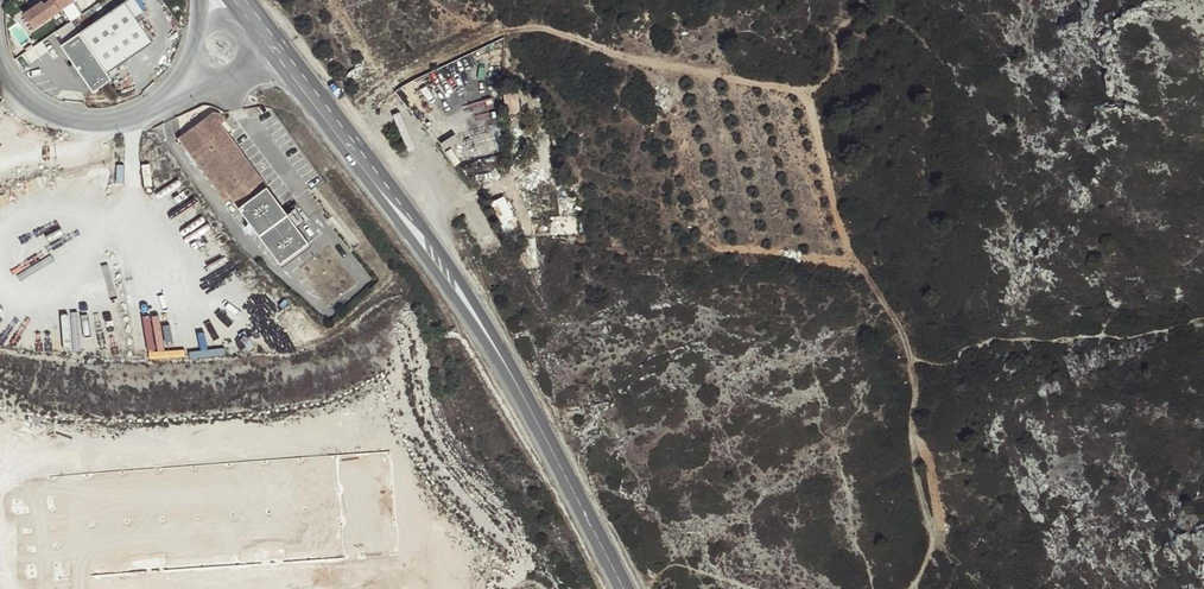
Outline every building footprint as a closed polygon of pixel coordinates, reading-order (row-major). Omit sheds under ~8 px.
[(33,28),(61,9),(55,0),(48,0),(45,2),(37,8),(36,5),(23,14),(33,28)] [(153,42),(135,17),(134,14),(142,9),(136,0),(126,0),(64,42),(96,89),(111,79),(108,73),(153,42)] [(142,9),(134,14),(135,17),(144,11),(142,9)] [(212,112),(178,137),(220,193),(225,190),(247,220),(282,267),(308,248),(267,185),(221,123),(219,121),(223,118),(220,113),(212,112)] [(561,238),(580,236),(577,214),(571,194),(553,198),(557,218),(561,238)] [(494,202),(507,228),(517,223),(504,197),(494,202)] [(561,238),(557,218),(548,219),(550,236),(561,238)]
